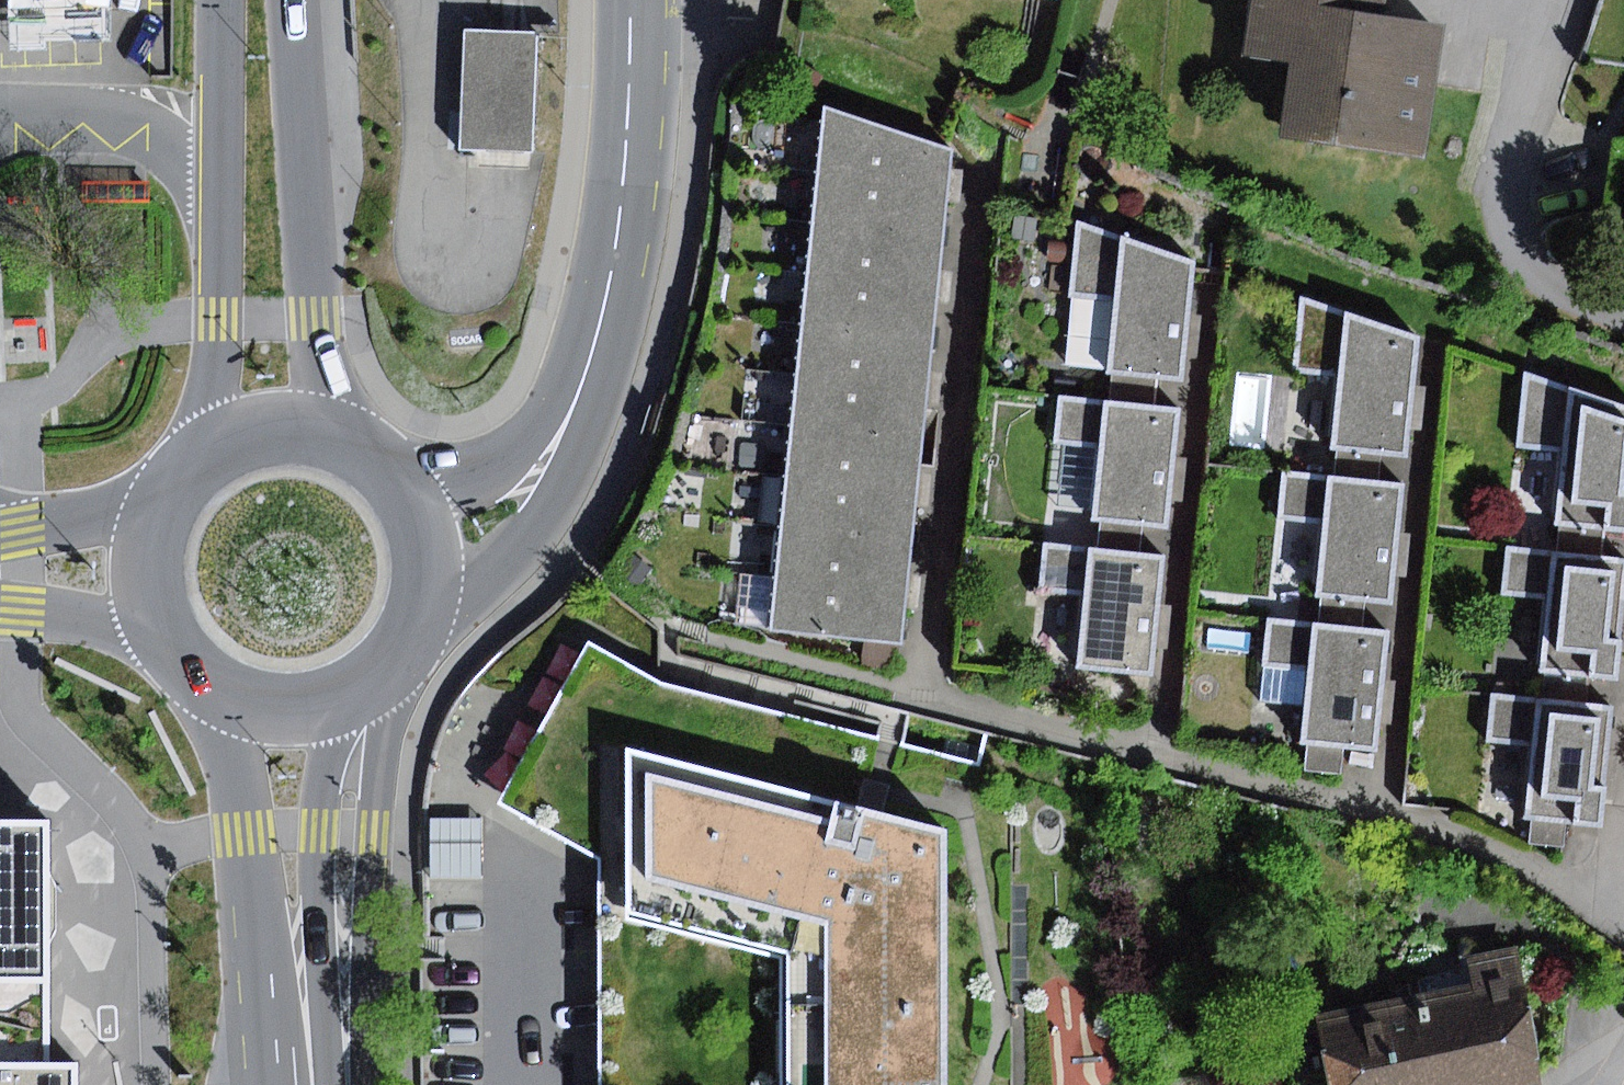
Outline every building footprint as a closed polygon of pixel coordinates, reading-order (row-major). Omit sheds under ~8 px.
[(1244,57),(1292,64),(1281,133),(1426,156),(1446,27),(1384,18),(1387,0),(1252,0),(1244,57)] [(1623,59),(1623,0),(1601,0),(1585,53),(1623,59)] [(503,32),(465,31),(461,142),(499,144),(537,145),(541,34),(503,32)] [(799,63),(785,89),(810,103),(824,77),(799,63)] [(952,149),(826,107),(818,173),(950,186),(951,169),(952,149)] [(950,186),(949,202),(963,203),(965,170),(951,169),(950,186)] [(950,186),(818,173),(813,222),(946,234),(949,202),(950,186)] [(149,181),(85,182),(86,204),(149,203),(149,181)] [(1197,262),(1077,219),(1070,296),(1077,296),(1115,300),(1109,368),(1108,375),(1114,375),(1158,379),(1186,382),(1197,262)] [(946,234),(813,222),(809,272),(940,285),(942,271),(946,234)] [(940,285),(938,305),(950,306),(954,273),(942,271),(940,285)] [(940,285),(809,272),(803,323),(936,336),(938,305),(940,285)] [(1115,300),(1077,296),(1069,364),(1109,368),(1115,300)] [(1422,338),(1303,296),(1294,368),(1340,372),(1332,449),(1338,450),(1382,454),(1411,457),(1422,338)] [(936,336),(803,323),(798,373),(931,387),(932,371),(936,336)] [(944,373),(932,371),(931,387),(929,409),(940,410),(944,373)] [(1526,372),(1516,447),(1565,451),(1557,524),(1562,525),(1607,530),(1623,532),(1623,404),(1526,372)] [(931,387),(798,373),(792,425),(925,439),(929,409),(931,387)] [(1158,379),(1114,375),(1111,401),(1155,405),(1158,379)] [(1111,401),(1060,396),(1056,442),(1062,443),(1102,447),(1096,510),(1094,521),(1102,521),(1144,526),(1169,528),(1181,408),(1111,401)] [(925,439),(792,425),(787,476),(920,490),(921,472),(925,439)] [(1102,447),(1062,443),(1055,506),(1096,510),(1102,447)] [(1382,454),(1338,450),(1335,477),(1379,482),(1382,454)] [(920,490),(918,505),(931,507),(934,473),(921,472),(920,490)] [(1335,477),(1284,473),(1280,516),(1323,520),(1316,598),(1321,599),(1366,603),(1395,605),(1406,484),(1379,482),(1335,477)] [(920,490),(787,476),(781,527),(914,542),(918,505),(920,490)] [(1144,526),(1102,521),(1099,550),(1141,555),(1144,526)] [(1607,530),(1562,525),(1559,552),(1604,557),(1607,530)] [(914,542),(781,527),(775,576),(908,591),(910,574),(914,542)] [(1099,550),(1045,545),(1040,590),(1084,595),(1077,667),(1153,675),(1165,558),(1141,555),(1099,550)] [(1508,546),(1503,592),(1544,596),(1536,672),(1545,673),(1590,678),(1619,681),(1623,634),(1623,559),(1604,557),(1559,552),(1508,546)] [(922,575),(910,574),(908,591),(907,606),(920,608),(922,575)] [(908,591),(775,576),(769,629),(902,645),(907,606),(908,591)] [(1366,603),(1321,599),(1318,626),(1362,631),(1366,603)] [(1318,626),(1271,621),(1266,663),(1310,668),(1306,705),(1301,745),(1309,746),(1347,750),(1376,753),(1389,635),(1362,631),(1318,626)] [(603,1084),(950,1084),(950,830),(875,815),(858,812),(880,736),(663,688),(588,646),(510,803),(602,858),(603,1084)] [(1310,668),(1266,663),(1262,700),(1306,705),(1310,668)] [(1590,678),(1545,673),(1542,699),(1587,704),(1590,678)] [(1542,699),(1493,694),(1488,736),(1533,741),(1525,817),(1532,818),(1568,821),(1603,825),(1616,706),(1587,704),(1542,699)] [(1347,750),(1309,746),(1307,770),(1344,774),(1347,750)] [(482,818),(430,819),(431,879),(483,878),(482,818)] [(1568,821),(1532,818),(1530,843),(1565,846),(1568,821)] [(54,983),(54,820),(0,820),(0,983),(54,983)] [(1320,1017),(1332,1084),(1542,1084),(1541,1057),(1521,947),(1469,955),(1474,987),(1320,1017)] [(0,983),(0,1084),(82,1084),(82,1063),(54,1063),(54,983),(0,983)]
